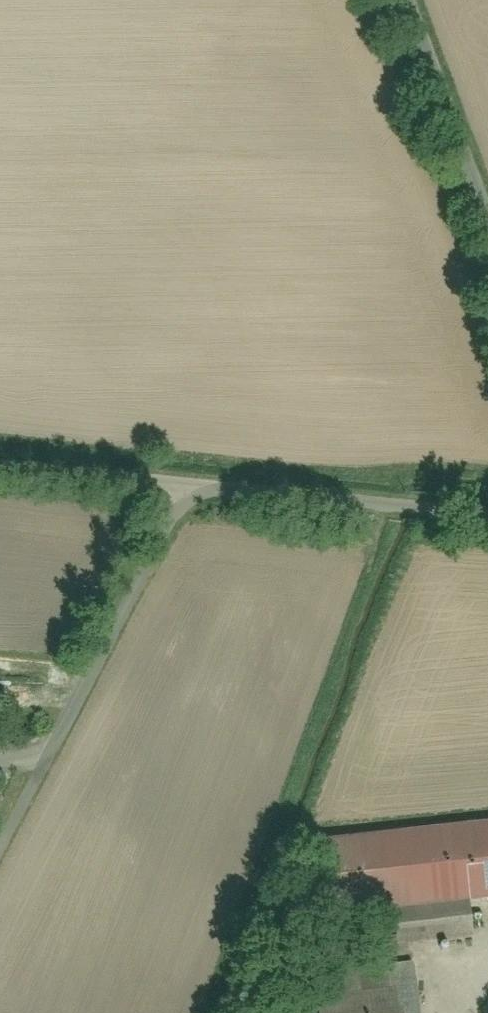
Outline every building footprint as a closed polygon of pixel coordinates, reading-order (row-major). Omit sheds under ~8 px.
[(338,836),(345,911),(487,899),(487,823),(338,836)] [(317,979),(322,1012),(425,1012),(418,965),(317,979)]
